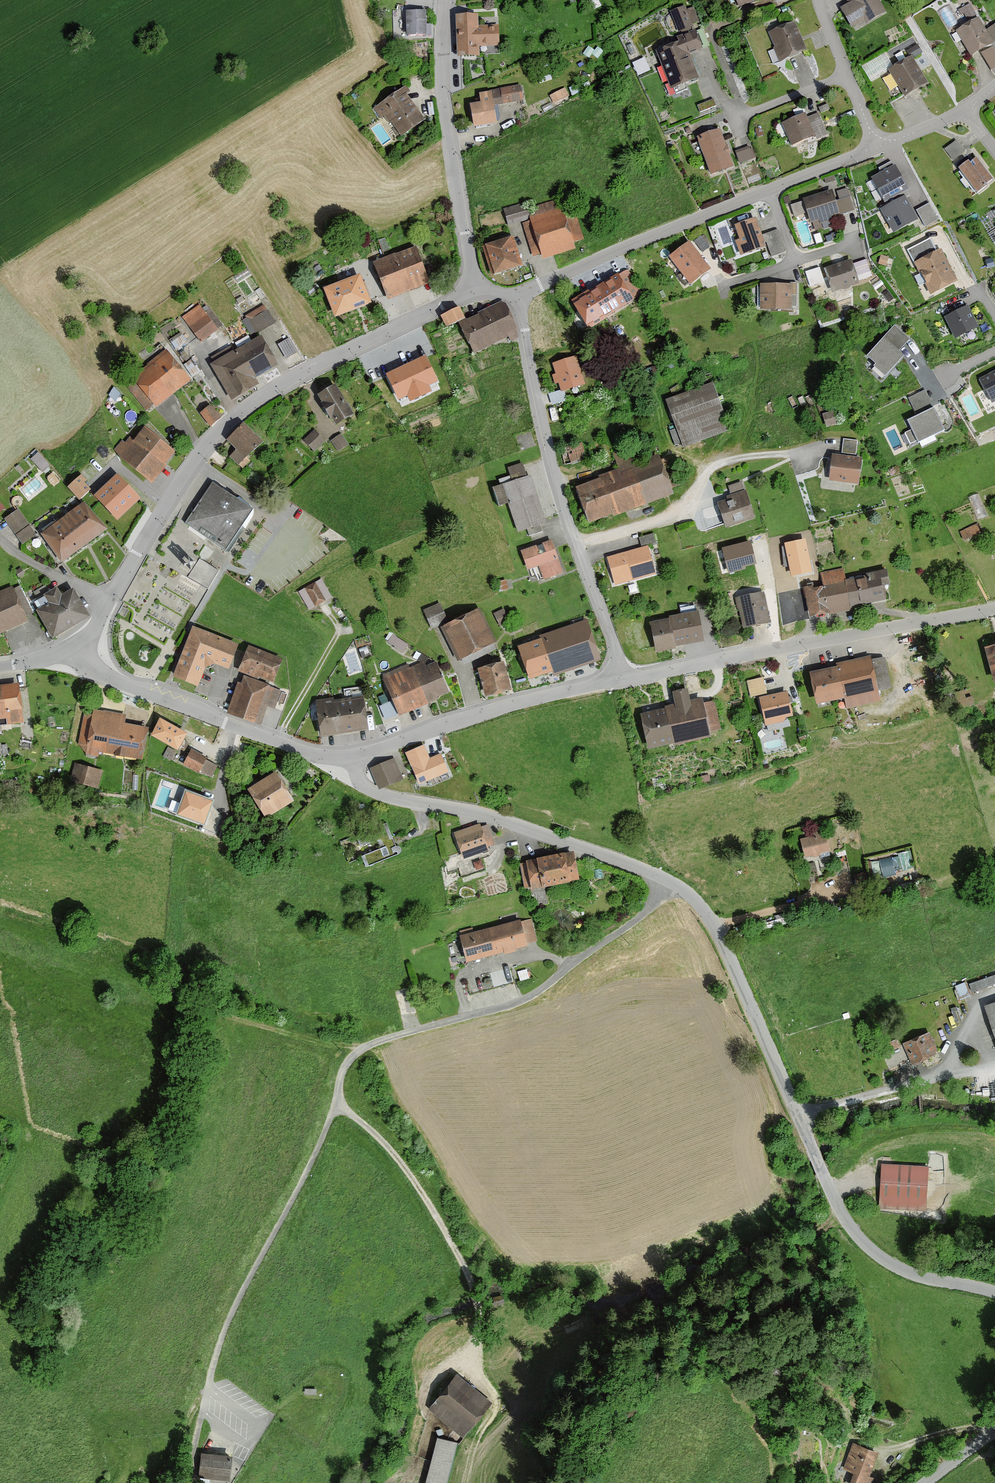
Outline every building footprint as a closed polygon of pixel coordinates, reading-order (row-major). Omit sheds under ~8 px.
[(734,9),(757,0),(730,0),(734,9)] [(845,1),(836,6),(848,29),(882,11),(876,0),(844,0),(845,1)] [(667,90),(695,80),(687,56),(702,50),(686,6),(666,14),(674,36),(651,44),(667,90)] [(429,14),(408,15),(409,39),(430,38),(429,14)] [(478,17),(457,18),(459,60),(482,59),(481,50),(501,49),(500,27),(479,28),(478,17)] [(953,28),(970,59),(994,45),(994,23),(982,30),(975,17),(953,28)] [(792,25),(767,35),(778,62),(802,52),(792,25)] [(911,55),(888,69),(905,96),(928,82),(911,55)] [(523,102),(521,87),(481,95),(483,106),(473,107),(477,129),(499,125),(496,108),(523,102)] [(373,112),(378,119),(389,120),(403,140),(427,123),(404,90),(373,112)] [(569,99),(564,91),(549,99),(555,108),(569,99)] [(812,108),(776,124),(790,153),(825,136),(812,108)] [(715,132),(693,140),(707,176),(729,167),(715,132)] [(964,151),(956,141),(944,150),(953,160),(964,151)] [(751,146),(736,149),(739,162),(754,159),(751,146)] [(976,154),(956,168),(973,193),(993,179),(976,154)] [(907,190),(894,168),(873,179),(885,202),(907,190)] [(836,191),(843,213),(855,209),(848,187),(836,191)] [(840,214),(832,189),(804,198),(812,223),(840,214)] [(916,220),(905,199),(882,211),(894,232),(916,220)] [(930,201),(916,208),(925,225),(939,219),(930,201)] [(563,217),(558,202),(529,210),(533,224),(524,227),(534,260),(545,256),(546,261),(578,251),(576,244),(584,242),(575,214),(563,217)] [(529,221),(524,205),(504,211),(508,227),(529,221)] [(765,245),(755,217),(734,225),(739,239),(735,240),(740,255),(765,245)] [(523,269),(515,240),(490,248),(498,277),(523,269)] [(909,263),(906,264),(925,300),(952,286),(934,250),(931,252),(925,241),(903,252),(909,263)] [(705,271),(683,243),(662,259),(683,287),(705,271)] [(432,284),(418,250),(375,267),(389,302),(432,284)] [(885,260),(878,258),(876,265),(883,267),(885,260)] [(845,261),(818,270),(827,295),(854,286),(851,279),(867,274),(863,261),(847,266),(845,261)] [(237,283),(252,273),(247,266),(232,276),(237,283)] [(616,272),(589,291),(590,293),(574,303),(593,332),(637,303),(616,272)] [(373,305),(362,277),(327,291),(338,319),(373,305)] [(786,287),(754,286),(754,310),(786,310),(786,297),(793,297),(793,285),(786,284),(786,287)] [(519,338),(502,304),(480,315),(481,317),(462,326),(476,355),(508,339),(509,343),(519,338)] [(275,324),(264,308),(245,320),(256,336),(275,324)] [(219,333),(199,309),(183,322),(203,346),(219,333)] [(977,328),(967,309),(947,319),(956,338),(977,328)] [(467,322),(461,310),(443,318),(448,330),(467,322)] [(187,346),(179,336),(169,344),(177,354),(187,346)] [(281,368),(264,338),(213,368),(236,405),(257,393),(255,390),(262,386),(259,381),(281,368)] [(883,342),(869,358),(877,366),(875,368),(885,377),(902,358),(883,342)] [(191,383),(160,345),(154,350),(151,346),(139,355),(149,367),(124,387),(146,414),(155,407),(158,410),(191,383)] [(435,384),(424,360),(388,378),(399,401),(408,397),(410,402),(430,393),(427,388),(435,384)] [(576,360),(553,366),(556,377),(552,378),(555,387),(560,386),(562,394),(584,388),(576,360)] [(981,381),(992,403),(994,401),(994,374),(981,381)] [(716,384),(669,401),(685,448),(733,432),(716,384)] [(356,416),(337,387),(321,398),(339,427),(356,416)] [(927,388),(909,395),(915,413),(934,406),(927,388)] [(221,421),(210,408),(200,417),(211,430),(221,421)] [(833,424),(828,412),(818,416),(822,428),(833,424)] [(933,412),(909,423),(919,443),(942,432),(933,412)] [(263,445),(245,427),(228,443),(238,453),(231,459),(240,468),(263,445)] [(671,429),(677,447),(682,445),(676,427),(671,429)] [(178,455),(146,431),(136,443),(131,439),(126,445),(122,442),(113,454),(154,485),(178,455)] [(324,442),(314,431),(302,442),(312,453),(324,442)] [(348,446),(340,436),(331,441),(338,452),(348,446)] [(853,443),(839,441),(838,455),(851,456),(853,443)] [(582,447),(559,451),(563,469),(586,464),(582,447)] [(32,455),(41,469),(49,465),(40,450),(32,455)] [(675,497),(660,456),(638,464),(635,455),(614,463),(618,473),(599,479),(600,482),(579,490),(592,527),(675,497)] [(856,460),(825,456),(822,482),(853,485),(856,460)] [(547,526),(532,478),(527,479),(523,466),(507,471),(511,485),(495,490),(501,510),(509,507),(517,535),(547,526)] [(139,501),(117,478),(96,498),(117,521),(139,501)] [(91,493),(81,481),(70,490),(80,502),(91,493)] [(216,483),(187,526),(229,554),(258,511),(216,483)] [(746,494),(743,484),(729,488),(731,497),(727,498),(728,502),(721,505),(728,529),(758,521),(750,493),(746,494)] [(979,492),(970,495),(978,517),(987,514),(979,492)] [(107,530),(85,502),(41,536),(64,564),(107,530)] [(36,537),(19,512),(5,522),(22,547),(36,537)] [(960,530),(964,538),(979,533),(975,524),(960,530)] [(653,536),(638,541),(641,549),(655,544),(653,536)] [(812,571),(805,539),(784,543),(791,575),(812,571)] [(756,563),(751,541),(723,548),(729,573),(745,569),(745,566),(756,563)] [(564,575),(553,543),(522,554),(529,573),(537,570),(542,583),(564,575)] [(658,577),(650,550),(608,561),(616,588),(658,577)] [(194,564),(187,560),(184,566),(190,570),(194,564)] [(199,560),(189,577),(207,588),(218,571),(199,560)] [(822,582),(802,586),(809,620),(852,610),(851,606),(887,598),(884,585),(890,584),(886,569),(846,577),(844,567),(820,572),(822,582)] [(333,600),(320,579),(298,594),(311,614),(333,600)] [(49,602),(36,610),(53,638),(88,617),(71,588),(62,594),(57,587),(44,594),(49,602)] [(31,622),(17,589),(0,596),(0,636),(31,622)] [(762,590),(736,596),(743,630),(770,624),(762,590)] [(448,623),(440,605),(424,613),(432,630),(448,623)] [(494,612),(500,626),(510,622),(504,608),(494,612)] [(696,613),(642,626),(649,654),(703,641),(696,613)] [(479,614),(443,630),(457,664),(494,648),(479,614)] [(590,627),(523,648),(535,684),(602,662),(590,627)] [(242,646),(197,628),(177,679),(201,688),(211,662),(232,670),(242,646)] [(408,648),(393,638),(387,646),(403,656),(408,648)] [(283,659),(248,645),(239,670),(274,683),(283,659)] [(885,655),(873,658),(879,690),(892,687),(885,655)] [(867,658),(801,675),(808,702),(838,695),(842,709),(878,700),(867,658)] [(504,661),(477,669),(485,697),(512,690),(504,661)] [(433,665),(389,686),(405,718),(449,696),(433,665)] [(282,690),(242,675),(228,712),(261,724),(267,706),(275,709),(282,690)] [(761,680),(744,683),(747,701),(753,700),(757,724),(787,720),(783,693),(763,696),(761,680)] [(0,689),(0,733),(27,731),(23,687),(0,689)] [(667,706),(629,713),(636,749),(718,734),(712,700),(682,705),(679,690),(665,692),(667,706)] [(365,697),(315,702),(319,736),(369,731),(365,697)] [(126,715),(87,707),(79,745),(141,758),(147,729),(124,724),(126,715)] [(189,733),(161,717),(152,733),(180,748),(189,733)] [(429,762),(423,748),(407,755),(420,786),(447,774),(440,758),(429,762)] [(175,754),(169,750),(165,758),(171,761),(175,754)] [(208,760),(193,753),(185,769),(200,776),(208,760)] [(402,780),(394,759),(371,769),(380,789),(402,780)] [(100,770),(76,763),(71,782),(95,788),(100,770)] [(274,772),(248,790),(269,821),(295,802),(274,772)] [(186,796),(179,816),(204,825),(211,805),(186,796)] [(367,861),(371,871),(405,857),(398,841),(395,842),(388,826),(342,845),(351,867),(367,861)] [(484,828),(458,838),(468,866),(495,856),(484,828)] [(821,834),(791,842),(797,865),(827,857),(821,834)] [(578,856),(529,867),(535,894),(584,883),(578,856)] [(879,860),(882,874),(900,870),(897,856),(879,860)] [(532,920),(462,938),(470,965),(539,946),(532,920)] [(970,981),(973,990),(994,983),(994,973),(970,981)] [(978,1008),(994,1055),(994,1002),(978,1008)] [(933,1054),(924,1034),(898,1045),(907,1065),(933,1054)] [(896,1049),(893,1041),(883,1045),(885,1052),(896,1049)] [(922,1213),(925,1167),(879,1165),(876,1210),(922,1213)] [(457,1377),(429,1412),(463,1439),(491,1404),(457,1377)] [(319,1389),(305,1388),(304,1396),(319,1397),(319,1389)] [(439,1439),(427,1482),(445,1482),(456,1444),(439,1439)] [(874,1451),(848,1444),(841,1470),(851,1473),(848,1482),(875,1482),(876,1479),(866,1477),(874,1451)] [(232,1458),(202,1455),(199,1476),(229,1480),(232,1458)]
